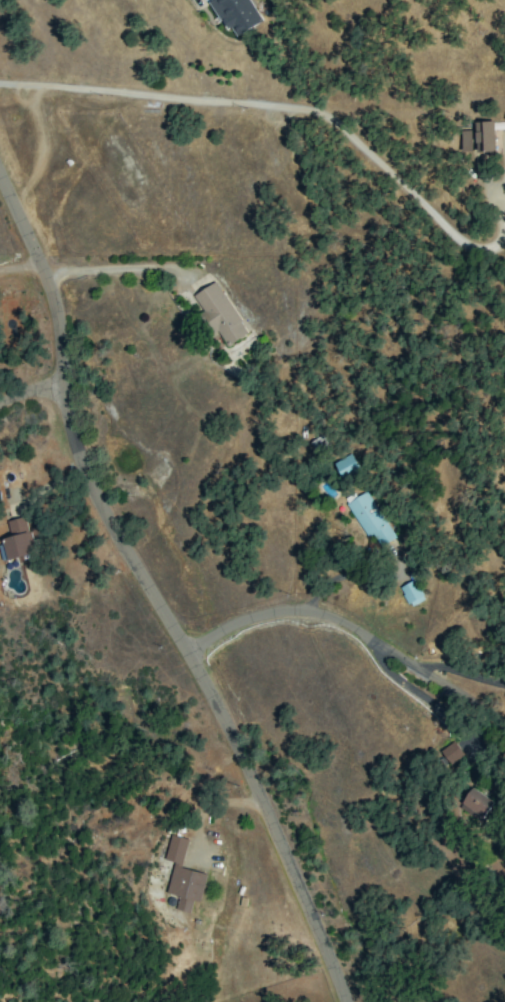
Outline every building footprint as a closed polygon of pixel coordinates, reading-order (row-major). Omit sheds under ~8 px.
[(246,0),(209,0),(226,29),(231,27),(236,36),(260,22),(246,0)] [(477,153),(496,151),(492,120),(473,123),(477,153)] [(471,131),(461,131),(461,152),(472,151),(471,131)] [(249,333),(214,281),(192,296),(227,348),(249,333)] [(342,479),(358,470),(348,453),(332,463),(342,479)] [(374,550),(392,539),(366,491),(347,502),(374,550)] [(6,521),(11,537),(1,539),(7,561),(36,553),(26,516),(6,521)] [(399,587),(409,607),(423,600),(414,580),(399,587)] [(440,752),(450,765),(463,754),(452,741),(440,752)] [(458,807),(480,823),(494,803),(471,787),(458,807)] [(206,874),(180,868),(187,839),(169,835),(163,860),(173,862),(166,893),(178,896),(175,910),(189,913),(192,900),(199,902),(206,874)]
